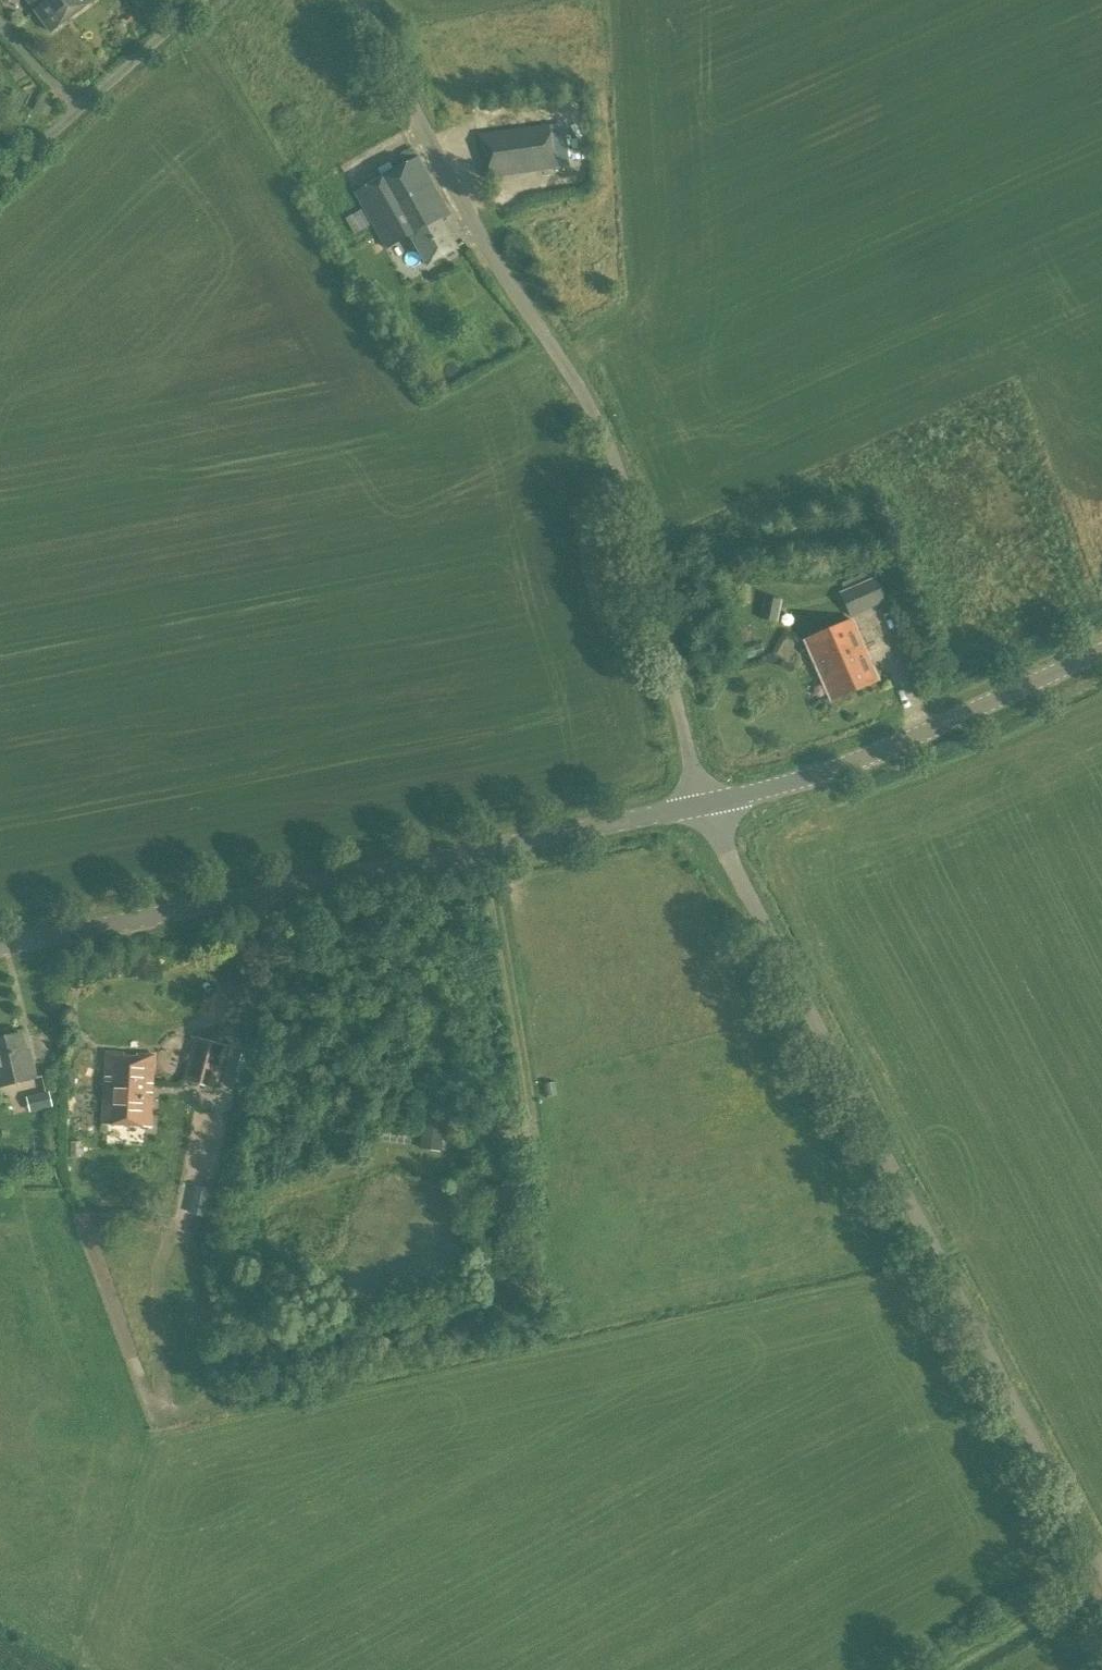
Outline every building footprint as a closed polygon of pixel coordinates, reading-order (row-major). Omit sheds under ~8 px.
[(35,10),(34,11),(56,39),(103,3),(101,0),(28,0),(35,10)] [(569,166),(564,124),(548,126),(547,124),(477,133),(484,179),(554,169),(554,168),(569,166)] [(458,249),(449,233),(441,220),(452,214),(419,156),(353,193),(385,249),(409,236),(426,267),(458,249)] [(851,523),(866,519),(864,508),(849,511),(851,523)] [(791,531),(806,528),(804,517),(789,520),(791,531)] [(857,585),(868,609),(885,602),(875,577),(857,585)] [(729,595),(744,595),(744,582),(729,582),(729,595)] [(849,617),(868,609),(857,585),(839,593),(849,617)] [(777,622),(781,600),(763,597),(760,619),(777,622)] [(831,701),(878,680),(852,619),(804,639),(831,701)] [(21,1033),(0,1037),(0,1087),(35,1079),(30,1059),(27,1060),(21,1033)] [(216,1089),(228,1046),(194,1036),(182,1080),(216,1089)] [(150,1126),(154,1054),(106,1052),(102,1123),(150,1126)] [(30,1112),(52,1106),(48,1091),(26,1097),(30,1112)] [(441,1139),(447,1098),(427,1095),(421,1136),(441,1139)] [(211,1219),(217,1191),(202,1188),(196,1216),(211,1219)]
